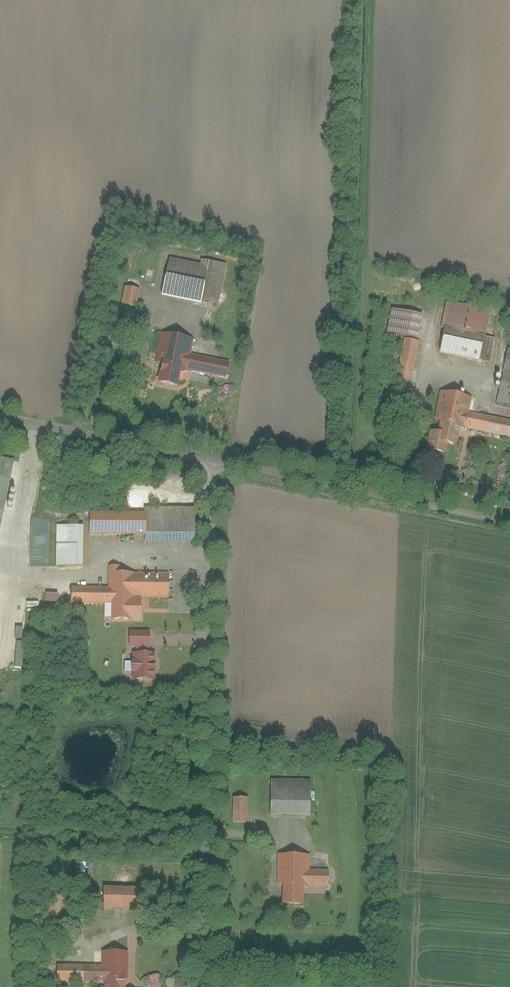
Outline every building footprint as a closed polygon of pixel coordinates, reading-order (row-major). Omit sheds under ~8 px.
[(161,291),(218,304),(227,264),(201,258),(200,263),(170,256),(161,291)] [(122,303),(136,306),(142,283),(127,280),(122,303)] [(437,352),(490,363),(495,338),(484,336),(489,310),(447,302),(437,352)] [(388,332),(418,337),(422,315),(392,309),(388,332)] [(177,378),(185,379),(186,369),(189,354),(192,336),(162,332),(154,381),(176,385),(177,378)] [(412,380),(419,342),(403,339),(396,377),(412,380)] [(507,350),(496,403),(509,405),(509,350),(507,350)] [(189,354),(186,369),(226,377),(229,362),(189,354)] [(460,429),(466,430),(470,412),(473,397),(440,390),(433,420),(439,422),(437,433),(430,432),(427,449),(446,453),(448,443),(457,445),(460,429)] [(466,430),(509,438),(509,420),(470,412),(466,430)] [(5,500),(14,458),(0,455),(0,499),(5,500)] [(193,509),(146,508),(146,512),(145,532),(145,540),(193,540),(193,509)] [(145,532),(146,512),(91,512),(91,531),(145,532)] [(87,527),(58,525),(55,563),(83,566),(87,527)] [(141,571),(112,570),(111,586),(111,601),(111,618),(140,618),(141,596),(141,576),(141,571)] [(168,576),(141,576),(141,596),(168,597),(168,576)] [(111,601),(111,586),(72,586),(72,601),(111,601)] [(45,601),(58,601),(58,592),(45,592),(45,601)] [(149,652),(149,630),(128,630),(128,647),(134,647),(134,652),(149,652)] [(14,661),(22,662),(23,651),(15,650),(14,661)] [(156,654),(134,653),(133,678),(155,679),(156,654)] [(271,778),(271,814),(313,815),(313,779),(271,778)] [(247,796),(233,797),(234,821),(248,820),(247,796)] [(305,852),(283,852),(283,903),(305,903),(305,886),(305,870),(305,852)] [(329,870),(305,870),(305,886),(329,886),(329,870)] [(103,884),(103,906),(133,907),(134,885),(103,884)] [(125,951),(104,951),(104,965),(104,978),(104,986),(125,986),(125,951)] [(104,978),(104,965),(59,965),(59,978),(104,978)]
